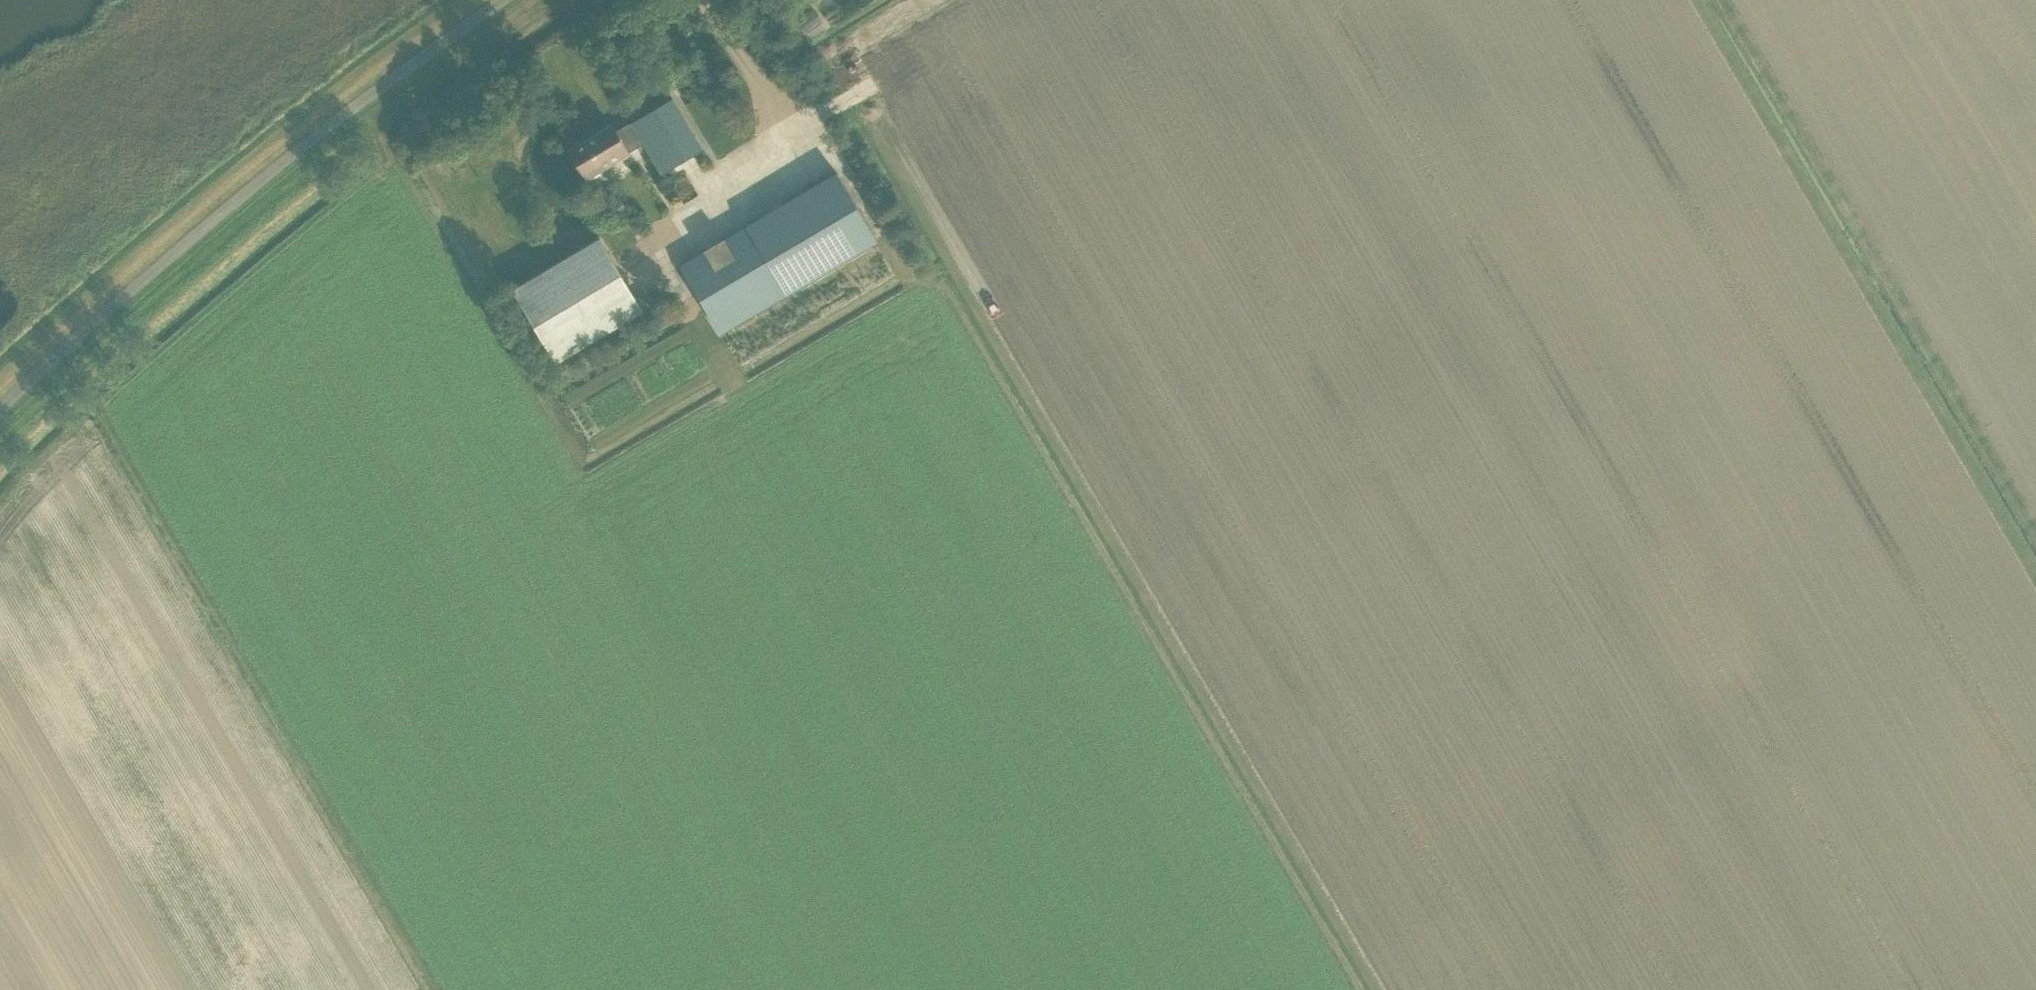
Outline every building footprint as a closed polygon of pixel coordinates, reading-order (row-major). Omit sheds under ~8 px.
[(830,28),(816,7),(798,19),(813,40),(830,28)] [(673,97),(632,121),(633,122),(645,143),(646,143),(663,172),(703,149),(673,97)] [(572,150),(589,180),(632,153),(631,152),(645,143),(633,122),(619,130),(615,124),(572,150)] [(880,242),(838,172),(681,265),(722,335),(880,242)] [(645,311),(601,237),(514,289),(558,363),(645,311)]
